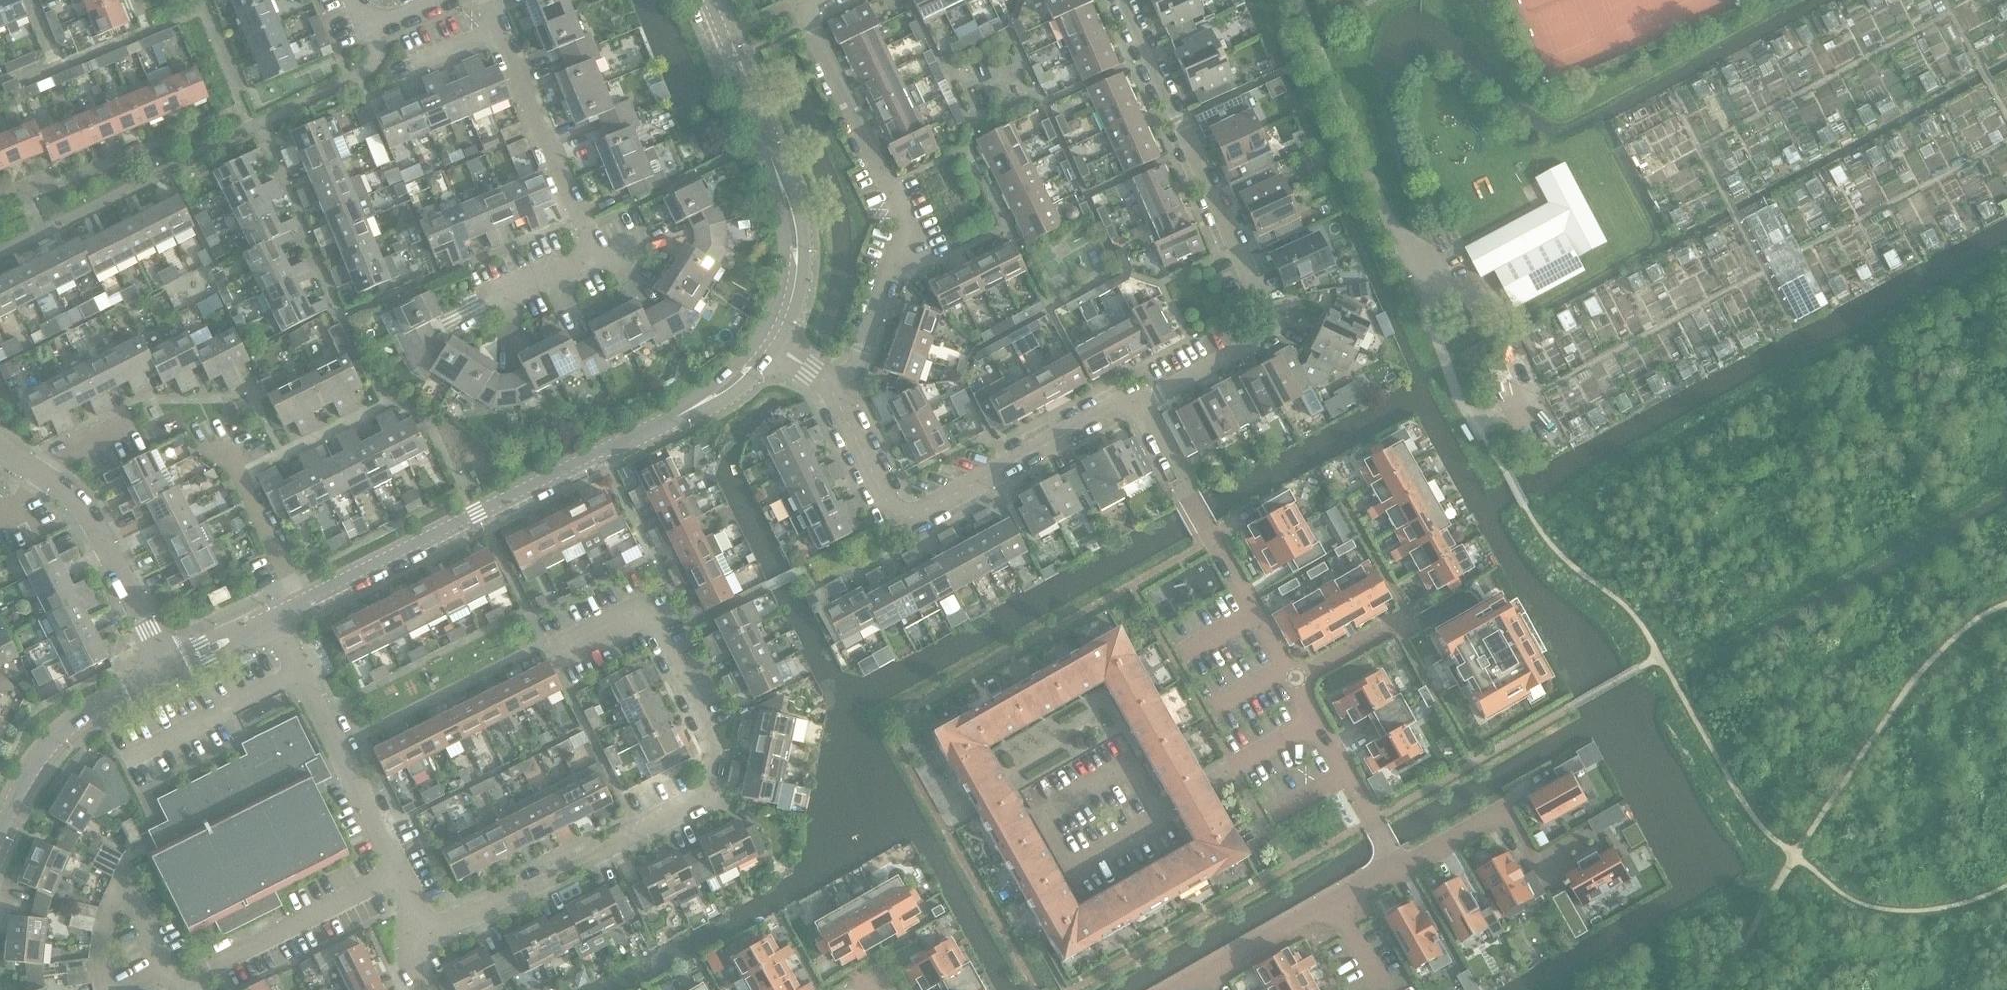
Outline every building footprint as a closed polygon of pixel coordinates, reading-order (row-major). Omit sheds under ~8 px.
[(5,26),(9,36),(19,32),(15,22),(27,17),(20,0),(0,0),(0,14),(5,26)] [(88,15),(117,2),(116,0),(82,0),(88,15)] [(237,16),(270,3),(269,0),(231,0),(237,16)] [(536,30),(573,14),(567,0),(539,0),(526,5),(536,30)] [(945,15),(938,0),(913,0),(925,25),(945,15)] [(945,15),(966,5),(964,0),(938,0),(945,15)] [(1055,20),(1055,19),(1090,4),(1090,5),(1093,3),(1092,0),(1043,0),(1053,22),(1055,20)] [(1154,9),(1172,0),(1150,0),(1154,9)] [(1170,40),(1195,29),(1191,20),(1203,15),(1196,0),(1172,0),(1154,9),(1162,27),(1164,26),(1170,40)] [(127,25),(117,2),(88,15),(97,37),(127,25)] [(237,16),(247,39),(280,25),(270,3),(237,16)] [(1099,24),(1090,5),(1090,4),(1055,19),(1055,20),(1064,40),(1099,24)] [(879,28),(868,5),(828,24),(839,47),(842,46),(841,44),(875,28),(876,29),(879,28)] [(44,15),(50,30),(60,26),(53,11),(44,15)] [(563,48),(567,58),(595,47),(589,34),(582,37),(573,14),(536,30),(546,55),(563,48)] [(309,20),(316,37),(326,33),(319,16),(309,20)] [(1009,19),(1000,23),(1004,30),(1009,28),(1012,20),(1009,19)] [(908,26),(913,35),(920,32),(915,22),(908,26)] [(1015,30),(1018,36),(1025,33),(1021,23),(1018,22),(1015,30)] [(995,35),(1004,30),(1000,23),(991,27),(995,35)] [(1108,44),(1099,24),(1064,40),(1073,60),(1108,44)] [(247,39),(256,61),(289,48),(280,25),(247,39)] [(66,40),(60,26),(50,30),(57,44),(66,40)] [(842,46),(852,66),(886,49),(876,29),(875,28),(841,44),(842,46)] [(1174,54),(1183,73),(1221,56),(1210,31),(1198,36),(1195,29),(1170,40),(1176,53),(1174,54)] [(172,30),(156,36),(160,45),(176,39),(172,30)] [(979,31),(958,41),(959,42),(959,43),(962,50),(984,40),(979,31)] [(924,40),(920,32),(913,35),(917,44),(924,40)] [(331,46),(326,33),(316,37),(321,50),(331,46)] [(1029,42),(1025,33),(1018,36),(1022,45),(1029,42)] [(950,35),(943,38),(947,47),(954,44),(950,35)] [(160,45),(156,36),(141,42),(145,51),(153,48),(160,45)] [(953,54),(962,50),(959,43),(950,47),(953,54)] [(1118,66),(1108,44),(1073,60),(1083,82),(1118,66)] [(168,63),(160,45),(153,48),(160,66),(168,63)] [(556,76),(566,101),(602,86),(593,64),(600,60),(595,47),(567,58),(571,70),(556,76)] [(128,48),(112,55),(115,64),(132,57),(128,48)] [(298,70),(289,48),(256,61),(265,84),(298,70)] [(852,66),(861,86),(896,69),(886,49),(852,66)] [(34,54),(19,60),(23,69),(38,62),(34,54)] [(100,70),(115,64),(112,55),(97,61),(100,70)] [(1232,81),(1221,56),(1183,73),(1191,93),(1193,92),(1199,106),(1236,89),(1232,81)] [(479,58),(471,61),(491,108),(507,102),(509,106),(512,104),(497,68),(485,73),(479,58)] [(8,75),(23,69),(19,60),(5,66),(8,75)] [(473,116),(491,108),(471,61),(463,64),(469,79),(457,85),(472,121),(475,120),(473,116)] [(929,67),(934,76),(941,73),(936,63),(929,67)] [(1032,68),(1036,77),(1044,74),(1039,64),(1032,68)] [(81,66),(66,72),(70,81),(85,75),(81,66)] [(861,86),(871,106),(906,90),(905,89),(896,69),(861,86)] [(197,70),(195,71),(174,79),(187,109),(209,100),(197,70)] [(55,88),(70,81),(66,72),(51,79),(55,88)] [(945,82),(941,73),(934,76),(938,85),(945,82)] [(470,122),(472,121),(457,85),(446,89),(439,74),(431,77),(451,125),(468,118),(470,122)] [(1048,83),(1044,74),(1036,77),(1040,87),(1048,83)] [(1087,90),(1096,111),(1131,95),(1122,74),(1087,90)] [(434,132),(451,125),(431,77),(422,81),(429,96),(417,101),(433,138),(435,137),(434,132)] [(174,79),(152,89),(164,119),(187,109),(174,79)] [(6,95),(20,89),(16,80),(2,86),(6,95)] [(36,85),(21,91),(25,101),(40,94),(36,85)] [(871,106),(881,126),(915,109),(915,110),(924,105),(914,85),(905,89),(906,90),(871,106)] [(601,116),(606,126),(634,114),(629,102),(612,108),(602,86),(566,101),(576,126),(601,116)] [(152,89),(129,98),(142,128),(164,119),(152,89)] [(430,139),(433,138),(417,101),(405,106),(399,91),(391,94),(411,142),(428,134),(430,139)] [(393,149),(411,142),(391,94),(382,98),(389,113),(377,118),(391,154),(394,153),(393,149)] [(1141,116),(1131,95),(1096,111),(1106,132),(1141,116)] [(1214,135),(1221,150),(1259,133),(1242,96),(1195,117),(1205,139),(1214,135)] [(129,98),(107,107),(119,137),(142,128),(129,98)] [(949,108),(953,116),(960,113),(956,104),(949,108)] [(361,126),(373,122),(367,106),(355,111),(361,126)] [(107,107),(84,116),(97,146),(119,137),(107,107)] [(925,131),(925,130),(915,110),(915,109),(881,126),(890,146),(891,147),(925,131)] [(965,123),(960,113),(953,116),(958,126),(965,123)] [(595,144),(605,168),(641,152),(632,131),(639,128),(634,114),(606,126),(610,137),(595,144)] [(1054,119),(1059,128),(1067,124),(1062,115),(1054,119)] [(84,116),(62,126),(74,156),(97,146),(84,116)] [(953,116),(944,121),(948,128),(951,129),(958,126),(953,116)] [(1150,137),(1141,116),(1106,132),(1115,153),(1150,137)] [(297,147),(282,153),(285,161),(332,142),(343,137),(335,117),(292,134),(297,147)] [(1041,123),(1045,133),(1053,129),(1049,120),(1041,123)] [(714,122),(701,127),(707,139),(719,134),(714,122)] [(505,143),(525,135),(520,123),(500,132),(505,143)] [(35,124),(12,134),(24,163),(47,154),(39,135),(35,124)] [(977,141),(987,162),(1021,145),(1011,124),(977,141)] [(1071,134),(1067,124),(1059,128),(1063,137),(1071,134)] [(52,165),(74,156),(62,126),(39,135),(47,154),(52,165)] [(928,128),(925,130),(925,131),(891,147),(890,146),(888,147),(899,170),(938,150),(928,128)] [(1057,138),(1053,129),(1045,133),(1049,142),(1057,138)] [(1220,168),(1229,186),(1274,166),(1259,133),(1221,150),(1227,165),(1220,168)] [(0,139),(0,168),(2,172),(24,163),(12,134),(0,139)] [(383,145),(378,134),(365,139),(370,150),(383,145)] [(481,142),(484,152),(500,145),(496,136),(481,142)] [(332,142),(285,161),(289,169),(304,163),(309,175),(341,162),(340,160),(351,155),(343,137),(332,142)] [(1160,158),(1150,137),(1115,153),(1125,174),(1160,158)] [(512,159),(532,150),(527,139),(507,148),(512,159)] [(390,162),(383,145),(370,150),(377,167),(390,162)] [(1031,165),(1021,145),(987,162),(997,182),(1031,165)] [(475,146),(462,152),(465,160),(479,154),(475,146)] [(645,150),(641,152),(605,168),(615,193),(633,186),(638,197),(669,183),(662,170),(660,171),(656,162),(658,160),(652,148),(645,151),(645,150)] [(221,193),(222,196),(256,178),(250,167),(265,159),(261,150),(215,173),(224,191),(221,193)] [(447,152),(440,155),(445,168),(452,165),(449,157),(447,152)] [(1073,161),(1077,170),(1085,167),(1080,157),(1073,161)] [(479,160),(467,165),(472,175),(483,170),(479,160)] [(1060,167),(1056,169),(1059,176),(1064,174),(1071,170),(1067,161),(1059,165),(1060,167)] [(298,193),(302,201),(349,182),(341,162),(309,175),(314,186),(298,193)] [(431,165),(422,169),(425,177),(434,173),(431,165)] [(1007,202),(1041,185),(1031,165),(997,182),(1007,202)] [(1128,182),(1138,204),(1172,188),(1163,166),(1128,182)] [(1243,200),(1250,216),(1289,198),(1274,166),(1229,186),(1237,203),(1243,200)] [(1550,205),(1467,249),(1482,276),(1497,268),(1515,302),(1582,266),(1577,256),(1605,242),(1564,166),(1537,181),(1550,205)] [(1089,175),(1085,167),(1077,170),(1081,179),(1089,175)] [(405,186),(415,181),(410,169),(400,174),(405,186)] [(538,175),(522,182),(541,230),(549,227),(542,211),(556,205),(541,170),(537,172),(538,175)] [(1075,180),(1071,170),(1064,174),(1068,183),(1075,180)] [(434,176),(426,179),(429,186),(434,184),(436,180),(434,176)] [(261,189),(256,178),(222,196),(223,197),(226,196),(235,213),(280,190),(276,181),(261,189)] [(398,197),(408,193),(403,181),(393,185),(398,197)] [(321,203),(325,214),(357,200),(349,182),(302,201),(305,209),(321,203)] [(503,186),(500,187),(515,223),(527,218),(533,233),(541,230),(522,182),(504,190),(503,186)] [(415,183),(406,187),(408,193),(418,189),(415,183)] [(694,216),(700,230),(724,223),(724,222),(717,209),(714,211),(699,183),(664,201),(676,225),(694,216)] [(1007,202),(1017,222),(1051,205),(1041,185),(1007,202)] [(499,192),(482,199),(502,247),(509,244),(502,228),(515,223),(500,187),(497,188),(499,192)] [(1138,204),(1147,224),(1182,208),(1172,188),(1138,204)] [(284,198),(280,190),(235,213),(243,230),(240,232),(241,234),(275,217),(270,205),(284,198)] [(1099,195),(1091,199),(1094,205),(1102,202),(1099,195)] [(315,232),(318,240),(376,216),(368,197),(357,201),(357,200),(325,214),(330,226),(315,232)] [(180,198),(160,208),(176,239),(195,229),(180,198)] [(1304,231),(1289,198),(1250,216),(1257,231),(1250,234),(1259,252),(1304,231)] [(455,199),(438,206),(442,215),(462,263),(469,260),(463,244),(474,240),(460,204),(458,205),(455,199)] [(493,250),(502,247),(482,199),(481,199),(464,206),(462,203),(460,204),(474,240),(486,235),(493,250)] [(1083,216),(1090,213),(1086,202),(1078,206),(1083,216)] [(1794,236),(1777,204),(1746,220),(1763,252),(1794,236)] [(1017,222),(1028,244),(1062,227),(1051,205),(1017,222)] [(1067,209),(1065,213),(1067,219),(1071,220),(1077,218),(1078,214),(1076,209),(1072,207),(1067,209)] [(1096,211),(1101,220),(1108,217),(1104,207),(1096,211)] [(160,208),(140,218),(156,248),(176,239),(160,208)] [(1191,228),(1182,208),(1147,224),(1156,244),(1157,243),(1157,244),(1191,229),(1191,228)] [(194,217),(200,230),(211,225),(205,212),(194,217)] [(453,267),(462,263),(442,215),(424,223),(423,219),(420,221),(435,256),(447,251),(453,267)] [(337,243),(342,254),(374,241),(366,221),(377,217),(376,216),(318,240),(322,249),(337,243)] [(281,227),(275,217),(241,234),(242,236),(245,234),(253,251),(254,252),(291,232),(291,233),(300,229),(295,220),(281,227)] [(1112,226),(1108,217),(1101,220),(1105,229),(1110,240),(1116,237),(1111,226),(1112,226)] [(140,218),(121,228),(136,258),(156,248),(140,218)] [(727,251),(724,223),(700,230),(700,231),(700,243),(707,247),(702,255),(686,246),(672,269),(706,290),(720,266),(719,266),(727,251)] [(216,234),(211,225),(200,230),(205,240),(216,234)] [(1193,227),(1191,228),(1191,229),(1157,244),(1157,243),(1156,244),(1153,245),(1164,268),(1204,250),(1193,227)] [(121,228),(101,238),(116,268),(136,258),(121,228)] [(295,241),(291,233),(291,232),(254,252),(253,251),(245,255),(254,274),(250,276),(251,278),(286,260),(280,248),(295,241)] [(1284,288),(1326,269),(1319,253),(1324,251),(1316,235),(1269,256),(1284,288)] [(96,278),(116,268),(101,238),(83,247),(82,247),(95,273),(94,274),(96,278)] [(331,272),(335,281),(382,261),(374,241),(342,254),(347,266),(331,272)] [(405,241),(393,246),(397,255),(409,250),(405,241)] [(80,242),(59,252),(75,283),(94,274),(95,273),(82,247),(83,247),(80,242)] [(429,256),(424,243),(409,250),(414,262),(429,256)] [(1011,244),(990,255),(1004,282),(1025,271),(1011,244)] [(220,245),(211,249),(218,261),(226,257),(220,245)] [(1115,252),(1120,262),(1127,258),(1123,249),(1115,252)] [(206,268),(214,264),(208,251),(199,255),(206,268)] [(59,252),(40,262),(56,293),(75,283),(59,252)] [(990,255),(970,265),(984,292),(1004,282),(990,255)] [(1132,269),(1127,258),(1120,262),(1123,270),(1131,272),(1132,269)] [(291,270),(286,260),(251,278),(252,280),(256,278),(265,295),(310,271),(306,263),(291,270)] [(391,282),(382,261),(335,281),(338,289),(354,283),(359,295),(391,282)] [(40,262),(21,271),(36,302),(56,293),(40,262)] [(970,265),(950,275),(964,303),(984,292),(970,265)] [(176,267),(167,271),(173,284),(182,280),(176,267)] [(670,305),(660,311),(673,337),(691,328),(699,314),(693,310),(706,290),(672,269),(658,292),(673,301),(670,305)] [(1122,273),(1122,276),(1130,278),(1130,276),(1131,272),(1123,270),(1122,273)] [(21,271),(2,281),(17,312),(36,302),(21,271)] [(166,287),(173,284),(167,271),(160,275),(166,287)] [(314,279),(310,271),(265,295),(274,313),(270,314),(271,316),(306,299),(300,287),(314,279)] [(224,272),(214,277),(221,292),(228,288),(231,287),(224,272)] [(924,300),(924,301),(941,315),(943,313),(964,303),(950,275),(929,285),(934,295),(924,300)] [(1805,275),(1782,287),(1799,319),(1830,303),(1825,293),(1817,297),(1805,275)] [(1122,276),(1115,279),(1119,287),(1128,282),(1130,278),(1122,276)] [(1110,292),(1119,287),(1115,279),(1106,284),(1110,292)] [(0,282),(0,320),(17,312),(2,281),(0,282)] [(1368,283),(1349,286),(1351,299),(1370,296),(1368,283)] [(135,286),(127,290),(134,303),(141,299),(135,286)] [(228,288),(221,292),(223,295),(227,304),(234,301),(228,288)] [(126,307),(134,303),(127,290),(120,294),(126,307)] [(1095,290),(1076,301),(1079,308),(1086,304),(1099,297),(1095,290)] [(394,311),(381,318),(392,339),(398,337),(406,353),(433,339),(425,326),(441,318),(430,294),(394,311)] [(217,295),(208,300),(215,313),(224,308),(217,295)] [(1328,311),(1319,331),(1357,349),(1368,323),(1358,318),(1362,310),(1337,298),(1330,312),(1328,311)] [(311,309),(306,299),(271,316),(272,318),(276,316),(284,333),(330,311),(326,302),(311,309)] [(93,300),(85,304),(92,317),(100,313),(93,300)] [(1131,312),(1132,315),(1134,314),(1152,347),(1150,348),(1152,351),(1174,339),(1153,300),(1131,312)] [(907,306),(899,330),(932,341),(940,317),(941,315),(924,301),(921,311),(907,306)] [(1070,313),(1079,308),(1076,301),(1066,306),(1070,313)] [(637,302),(614,314),(631,348),(652,338),(656,346),(673,337),(660,311),(645,318),(637,302)] [(1086,304),(1079,308),(1087,323),(1098,317),(1090,302),(1086,304)] [(1041,303),(1021,314),(1024,321),(1045,310),(1041,303)] [(85,321),(92,317),(85,304),(78,308),(85,321)] [(597,343),(587,347),(601,374),(612,368),(609,360),(631,348),(614,314),(589,326),(597,343)] [(1016,326),(1024,321),(1021,314),(1012,319),(1016,326)] [(1132,315),(1114,324),(1132,358),(1150,348),(1152,347),(1134,314),(1132,315)] [(241,315),(234,319),(239,330),(247,326),(241,315)] [(55,319),(47,323),(53,336),(62,332),(55,319)] [(1012,319),(990,330),(994,338),(1016,326),(1012,319)] [(1037,321),(1029,326),(1033,333),(1041,329),(1037,321)] [(46,340),(53,336),(47,323),(39,327),(46,340)] [(1385,338),(1394,334),(1389,323),(1380,327),(1385,338)] [(1114,324),(1094,335),(1112,369),(1132,358),(1114,324)] [(356,376),(364,372),(341,325),(329,332),(343,360),(280,392),(273,377),(262,382),(285,428),(296,423),(304,438),(321,430),(313,414),(334,404),(342,419),(360,410),(352,395),(363,389),(356,376)] [(85,326),(78,329),(88,350),(95,347),(85,326)] [(195,326),(187,330),(189,334),(194,344),(202,340),(195,326)] [(1020,331),(1008,337),(1011,344),(1024,338),(1033,333),(1029,326),(1020,331)] [(248,327),(240,331),(245,341),(253,337),(248,327)] [(304,330),(288,338),(294,350),(310,342),(304,330)] [(899,330),(892,351),(925,362),(932,341),(899,330)] [(985,343),(994,338),(990,330),(981,336),(985,343)] [(74,331),(67,334),(71,342),(78,339),(74,331)] [(235,331),(215,340),(239,387),(247,383),(239,368),(251,362),(235,331)] [(1305,364),(1300,367),(1312,390),(1328,381),(1334,368),(1345,373),(1357,349),(1319,331),(1310,350),(1312,351),(1305,364)] [(566,333),(543,344),(561,380),(570,375),(581,379),(586,376),(587,380),(601,374),(587,347),(576,353),(566,333)] [(189,334),(169,344),(192,390),(200,386),(193,372),(203,367),(204,366),(196,350),(197,350),(194,344),(189,334)] [(1091,380),(1112,369),(1094,335),(1072,347),(1091,380)] [(996,344),(988,348),(992,355),(999,351),(1011,344),(1008,337),(996,344)] [(17,339),(9,343),(15,355),(22,351),(17,339)] [(143,339),(123,348),(146,394),(154,389),(147,374),(157,369),(149,353),(150,353),(143,339)] [(437,348),(433,339),(406,353),(416,372),(429,380),(433,374),(455,387),(476,354),(452,339),(443,353),(437,348)] [(231,391),(239,387),(215,340),(197,350),(196,350),(204,366),(203,367),(211,382),(223,376),(231,391)] [(7,359),(15,355),(9,343),(1,347),(7,359)] [(183,394),(192,390),(169,344),(150,353),(149,353),(157,369),(165,385),(176,380),(183,394)] [(526,374),(514,380),(521,405),(535,398),(533,394),(561,380),(543,344),(518,357),(526,374)] [(1275,362),(1261,369),(1280,407),(1312,390),(1300,367),(1289,346),(1271,356),(1275,362)] [(137,398),(146,394),(123,348),(103,358),(118,388),(130,383),(137,398)] [(978,363),(992,355),(988,348),(978,354),(975,361),(978,363)] [(899,376),(896,386),(918,385),(918,382),(925,362),(892,351),(885,372),(899,376)] [(498,368),(476,354),(455,387),(477,400),(477,399),(492,408),(520,405),(521,405),(514,380),(501,382),(497,389),(488,384),(498,368)] [(1070,356),(1050,367),(1065,394),(1085,383),(1070,356)] [(106,394),(118,388),(103,358),(84,368),(106,414),(114,410),(106,394)] [(964,373),(967,363),(959,361),(956,370),(964,373)] [(12,362),(0,368),(5,378),(17,372),(12,362)] [(1044,405),(1065,394),(1050,367),(1030,378),(1044,405)] [(97,419),(106,414),(84,368),(64,378),(79,409),(90,404),(97,419)] [(1242,371),(1226,380),(1249,423),(1280,407),(1261,369),(1246,377),(1242,371)] [(67,415),(79,409),(64,378),(44,388),(67,434),(75,430),(67,415)] [(1004,378),(973,395),(978,406),(991,430),(1002,424),(1004,427),(1025,416),(1010,389),(1004,378)] [(1025,416),(1044,405),(1030,378),(1010,389),(1025,416)] [(1211,396),(1197,404),(1217,441),(1249,423),(1226,380),(1208,390),(1211,396)] [(1335,397),(1324,403),(1332,419),(1347,411),(1346,407),(1364,398),(1356,382),(1333,394),(1335,397)] [(887,403),(897,424),(928,408),(919,388),(918,385),(896,386),(896,387),(900,396),(887,403)] [(59,438),(67,434),(44,388),(24,397),(40,429),(51,423),(59,438)] [(962,405),(966,414),(974,410),(970,402),(962,405)] [(1185,458),(1217,441),(1197,404),(1182,412),(1179,406),(1161,415),(1185,458)] [(897,424),(907,444),(938,428),(928,408),(897,424)] [(979,421),(974,410),(966,414),(971,425),(979,421)] [(394,411),(386,415),(408,461),(424,453),(426,457),(430,455),(422,439),(429,436),(423,424),(416,427),(412,420),(401,426),(394,411)] [(385,434),(373,439),(389,470),(408,461),(386,415),(377,419),(385,434)] [(772,459),(810,440),(812,439),(808,431),(807,432),(806,432),(799,432),(794,423),(762,440),(772,459)] [(938,429),(938,428),(907,444),(908,445),(903,447),(909,458),(913,456),(918,465),(949,450),(946,443),(947,443),(950,436),(945,425),(938,429)] [(808,431),(812,439),(822,433),(818,426),(808,431)] [(549,427),(534,434),(539,445),(555,438),(549,427)] [(355,430),(347,435),(370,480),(368,481),(372,490),(392,480),(388,471),(389,470),(373,439),(362,445),(355,430)] [(826,441),(822,433),(812,439),(810,440),(814,447),(816,447),(826,441)] [(346,453),(335,459),(352,494),(355,493),(353,488),(368,481),(370,480),(347,435),(338,439),(346,453)] [(1119,442),(1101,453),(1121,489),(1153,472),(1134,437),(1120,444),(1119,442)] [(182,439),(172,444),(175,450),(186,445),(183,438),(182,439)] [(772,459),(781,477),(813,461),(810,454),(814,452),(816,448),(816,447),(814,447),(810,440),(772,459)] [(700,446),(704,455),(712,451),(707,442),(700,446)] [(1361,469),(1371,487),(1412,464),(1400,442),(1384,451),(1380,444),(1369,450),(1373,457),(1363,462),(1366,466),(1361,469)] [(694,446),(694,468),(695,471),(708,465),(698,445),(694,446)] [(317,450),(308,454),(331,500),(348,491),(350,495),(352,494),(335,459),(324,464),(317,450)] [(124,478),(129,489),(168,469),(158,451),(104,478),(108,486),(124,478)] [(1082,465),(1070,471),(1083,495),(1083,496),(1089,508),(1097,504),(1101,512),(1125,499),(1120,490),(1121,489),(1101,453),(1081,463),(1082,465)] [(307,472),(296,478),(314,513),(317,512),(315,507),(331,500),(308,454),(300,458),(307,472)] [(629,494),(633,501),(681,478),(671,459),(637,475),(643,487),(629,494)] [(817,469),(813,461),(781,477),(790,496),(830,476),(826,468),(826,467),(821,467),(817,469)] [(830,476),(841,470),(837,463),(826,468),(830,476)] [(1424,485),(1412,464),(1371,487),(1381,503),(1377,505),(1382,514),(1386,512),(1392,509),(1389,504),(1424,485)] [(627,467),(618,472),(624,483),(633,478),(627,467)] [(1331,467),(1323,472),(1328,480),(1336,476),(1331,467)] [(124,517),(134,512),(170,493),(169,492),(177,488),(168,469),(129,489),(136,501),(120,509),(124,517)] [(314,513),(296,478),(285,483),(278,469),(269,474),(271,477),(260,482),(276,514),(286,509),(294,525),(298,526),(316,518),(314,513)] [(713,469),(711,471),(702,475),(709,488),(717,484),(720,483),(716,475),(713,469)] [(830,476),(834,483),(845,478),(841,470),(830,476)] [(1057,477),(1037,487),(1057,524),(1082,510),(1076,499),(1083,496),(1083,495),(1070,471),(1057,478),(1057,477)] [(213,473),(204,478),(207,485),(211,486),(218,482),(213,473)] [(830,476),(790,496),(780,501),(789,519),(832,497),(828,490),(832,488),(834,484),(834,483),(830,476)] [(651,503),(657,514),(692,497),(683,478),(681,479),(681,478),(633,501),(638,510),(651,503)] [(1337,496),(1345,492),(1340,483),(1332,488),(1337,496)] [(1386,512),(1395,529),(1436,506),(1424,485),(1389,504),(1392,509),(1386,512)] [(1033,537),(1057,524),(1037,487),(1019,497),(1020,499),(1006,506),(1019,530),(1027,526),(1033,537)] [(152,512),(158,523),(189,507),(179,488),(177,488),(169,492),(170,493),(134,512),(137,520),(152,512)] [(416,489),(402,496),(407,506),(421,499),(416,489)] [(1248,541),(1254,553),(1303,525),(1291,505),(1295,502),(1289,491),(1261,506),(1267,517),(1259,522),(1247,528),(1253,538),(1248,541)] [(604,492),(584,502),(600,534),(603,541),(627,529),(624,521),(620,523),(604,492)] [(649,533),(653,541),(694,521),(694,520),(702,516),(692,497),(657,514),(662,525),(649,533)] [(836,505),(832,497),(789,519),(798,537),(809,532),(848,512),(844,505),(844,503),(839,503),(836,505)] [(848,512),(859,506),(855,499),(844,505),(848,512)] [(400,502),(389,508),(394,520),(406,514),(400,502)] [(582,543),(593,538),(600,534),(584,502),(566,511),(582,543)] [(1328,512),(1325,513),(1343,545),(1351,541),(1358,537),(1340,505),(1328,512)] [(1373,520),(1382,514),(1377,505),(1368,511),(1373,520)] [(859,506),(848,512),(852,519),(863,514),(859,506)] [(1448,528),(1436,506),(1395,529),(1405,545),(1401,548),(1406,557),(1410,555),(1410,554),(1415,551),(1413,547),(1443,530),(1443,531),(1448,528)] [(149,542),(152,550),(198,526),(189,507),(158,523),(164,535),(149,542)] [(390,523),(382,508),(364,517),(371,532),(390,523)] [(981,512),(987,523),(994,519),(989,509),(988,508),(981,512)] [(566,511),(546,521),(562,553),(582,543),(566,511)] [(853,521),(852,519),(848,512),(809,532),(818,551),(851,534),(847,526),(850,525),(853,521)] [(987,523),(981,512),(974,516),(980,527),(987,523)] [(239,518),(228,524),(232,533),(244,527),(239,518)] [(362,518),(353,522),(360,536),(369,531),(362,518)] [(996,519),(995,520),(994,519),(987,523),(1008,561),(1026,551),(1009,520),(1002,524),(1000,520),(996,519)] [(546,521),(526,531),(542,563),(541,563),(545,570),(564,560),(561,554),(562,553),(546,521)] [(670,542),(676,554),(712,536),(712,535),(704,540),(694,521),(653,541),(657,549),(670,542)] [(172,550),(177,561),(208,546),(208,545),(215,542),(205,523),(198,526),(152,550),(156,558),(172,550)] [(980,536),(972,540),(990,571),(1008,561),(987,523),(980,527),(978,528),(978,532),(980,536)] [(1314,545),(1303,525),(1254,553),(1267,574),(1292,560),(1297,570),(1325,554),(1318,542),(1314,545)] [(951,542),(959,538),(953,528),(945,532),(951,542)] [(1410,555),(1419,571),(1455,551),(1454,550),(1443,531),(1443,530),(1413,547),(1415,551),(1410,554),(1410,555)] [(522,573),(541,563),(542,563),(526,531),(506,541),(522,573)] [(347,532),(332,539),(337,550),(352,542),(351,540),(347,532)] [(951,542),(945,532),(938,536),(943,546),(951,542)] [(668,571),(673,580),(722,555),(712,536),(676,554),(682,564),(668,571)] [(960,538),(959,538),(951,542),(972,581),(990,571),(972,540),(965,544),(963,540),(960,538)] [(18,557),(28,577),(59,562),(57,557),(49,541),(18,557)] [(1346,553),(1355,548),(1351,541),(1343,545),(1342,546),(1346,553)] [(943,555),(936,559),(953,591),(972,581),(951,542),(943,546),(942,547),(941,552),(943,555)] [(183,573),(168,581),(172,589),(191,580),(196,589),(212,581),(207,571),(218,566),(208,546),(177,561),(183,573)] [(643,557),(637,546),(621,554),(622,556),(624,561),(627,565),(643,557)] [(1346,553),(1342,546),(1333,551),(1337,558),(1346,553)] [(914,562),(922,558),(916,547),(909,552),(914,562)] [(1459,547),(1454,550),(1455,551),(1419,571),(1429,589),(1434,586),(1436,590),(1446,585),(1450,592),(1461,586),(1457,578),(1472,570),(1459,547)] [(75,548),(66,552),(70,562),(80,557),(75,548)] [(1396,562),(1406,557),(1401,548),(1391,553),(1396,562)] [(488,550),(468,560),(487,597),(506,587),(488,550)] [(28,577),(37,597),(69,581),(61,566),(70,562),(66,552),(57,557),(59,562),(28,577)] [(914,562),(909,552),(901,555),(907,566),(914,562)] [(752,554),(746,558),(749,564),(756,561),(752,554)] [(308,555),(300,559),(302,564),(310,560),(308,555)] [(690,580),(695,592),(723,578),(731,573),(722,555),(673,580),(676,587),(690,580)] [(622,556),(614,560),(619,569),(627,565),(624,561),(622,556)] [(922,559),(922,558),(914,562),(935,601),(953,591),(936,559),(929,564),(922,559)] [(467,606),(487,597),(468,560),(449,570),(467,606)] [(611,573),(619,569),(614,560),(606,564),(611,573)] [(907,575),(900,579),(922,619),(940,610),(935,601),(914,562),(907,566),(906,567),(905,572),(907,575)] [(1369,564),(1284,611),(1299,639),(1304,648),(1311,644),(1314,649),(1343,633),(1340,628),(1353,620),(1356,626),(1385,609),(1382,604),(1390,600),(1385,591),(1384,591),(1369,564)] [(1319,576),(1327,571),(1323,564),(1315,569),(1319,576)] [(1052,565),(1041,570),(1045,578),(1054,573),(1056,572),(1052,565)] [(879,582),(886,577),(881,567),(873,571),(879,582)] [(1319,576),(1315,569),(1306,573),(1310,581),(1319,576)] [(447,616),(467,606),(449,570),(429,580),(447,615),(447,616)] [(879,582),(873,571),(866,575),(865,575),(871,586),(879,582)] [(583,575),(576,579),(581,588),(588,584),(583,575)] [(888,577),(886,577),(879,582),(899,620),(903,629),(922,619),(900,579),(894,582),(892,579),(888,577)] [(733,598),(723,578),(695,592),(701,603),(688,610),(692,619),(706,612),(733,598)] [(840,578),(832,582),(839,594),(846,589),(840,578)] [(571,593),(581,588),(576,579),(566,584),(571,593)] [(429,580),(409,590),(427,625),(447,615),(429,580)] [(1295,580),(1286,585),(1290,592),(1299,587),(1295,580)] [(72,588),(69,581),(37,597),(47,617),(93,593),(87,581),(72,588)] [(831,598),(839,594),(832,582),(825,586),(831,598)] [(871,595),(866,598),(864,599),(877,622),(876,623),(880,630),(899,620),(879,582),(871,586),(869,587),(870,591),(871,595)] [(1290,592),(1286,585),(1277,590),(1281,597),(1290,592)] [(231,598),(226,587),(208,596),(214,607),(231,598)] [(861,589),(842,600),(859,632),(876,623),(877,622),(864,599),(866,598),(861,589)] [(410,635),(409,634),(427,625),(409,590),(391,599),(409,635),(410,635)] [(99,606),(93,593),(47,617),(56,636),(88,620),(85,613),(99,606)] [(813,593),(806,596),(812,607),(819,603),(813,593)] [(831,606),(823,610),(841,642),(859,632),(842,600),(839,594),(831,598),(829,599),(829,603),(831,606)] [(1502,594),(1434,632),(1449,659),(1451,658),(1454,665),(1452,666),(1464,687),(1466,686),(1470,693),(1469,693),(1484,720),(1527,695),(1526,692),(1550,679),(1502,594)] [(540,608),(549,604),(545,595),(536,599),(540,608)] [(391,599),(371,609),(389,645),(409,635),(391,599)] [(702,640),(707,649),(754,626),(763,621),(753,601),(745,606),(744,606),(715,621),(720,631),(712,635),(702,640)] [(502,607),(494,611),(499,620),(507,616),(502,607)] [(371,609),(352,618),(370,655),(389,645),(371,609)] [(491,625),(499,620),(494,611),(486,615),(491,625)] [(332,628),(350,665),(370,655),(352,618),(332,628)] [(56,636),(49,639),(59,658),(97,639),(95,634),(88,620),(56,636)] [(16,659),(0,624),(0,667),(16,659)] [(113,625),(105,629),(109,638),(118,634),(113,625)] [(730,650),(735,660),(764,645),(754,626),(707,649),(712,659),(730,650)] [(463,627),(455,631),(460,640),(468,636),(463,627)] [(1118,628),(932,733),(1062,963),(1248,857),(1207,785),(1202,777),(1118,628)] [(109,638),(105,629),(95,634),(97,639),(59,658),(69,678),(80,672),(83,674),(89,671),(89,668),(108,659),(100,643),(109,638)] [(452,644),(460,640),(455,631),(447,635),(452,644)] [(722,678),(726,688),(773,664),(764,645),(735,660),(740,670),(722,678)] [(425,646),(416,650),(421,659),(430,655),(425,646)] [(413,663),(421,659),(416,650),(409,654),(413,663)] [(549,663),(529,672),(549,713),(553,711),(550,705),(555,702),(551,696),(562,690),(549,663)] [(784,685),(773,664),(726,688),(731,698),(749,689),(754,699),(784,685)] [(386,665),(378,669),(383,679),(391,675),(386,665)] [(639,671),(636,672),(636,673),(632,665),(599,682),(603,690),(611,686),(620,705),(649,691),(645,683),(651,680),(645,669),(640,672),(639,671)] [(375,682),(383,679),(378,669),(370,673),(375,682)] [(1373,713),(1379,725),(1408,709),(1401,695),(1396,698),(1381,671),(1346,691),(1348,697),(1335,704),(1342,717),(1347,714),(1353,724),(1373,713)] [(544,716),(549,713),(529,672),(510,682),(524,710),(537,703),(544,716)] [(509,717),(524,710),(510,682),(490,692),(511,732),(515,730),(509,717)] [(1429,696),(1424,688),(1417,692),(1422,700),(1429,696)] [(653,699),(649,691),(620,705),(630,724),(664,707),(659,696),(653,699)] [(505,735),(511,732),(490,692),(471,702),(485,729),(499,722),(505,735)] [(1434,705),(1429,696),(1422,700),(1427,709),(1434,705)] [(470,736),(485,729),(471,702),(451,711),(472,752),(477,749),(470,736)] [(584,712),(589,721),(599,716),(605,713),(601,705),(595,708),(594,707),(584,712)] [(670,719),(664,707),(630,724),(640,744),(669,729),(665,722),(670,719)] [(1415,722),(1408,709),(1379,725),(1386,736),(1366,748),(1371,757),(1367,760),(1374,773),(1388,765),(1391,770),(1420,754),(1405,727),(1415,722)] [(466,754),(472,752),(451,711),(432,721),(446,748),(460,741),(466,754)] [(752,721),(750,732),(755,733),(792,741),(804,743),(808,722),(797,720),(797,719),(760,711),(758,723),(752,721)] [(603,726),(599,716),(589,721),(594,731),(603,726)] [(150,855),(154,864),(190,935),(215,923),(222,937),(283,907),(276,892),(349,856),(315,787),(332,779),(320,755),(317,757),(297,718),(254,739),(255,743),(244,748),(248,756),(157,801),(168,822),(148,832),(158,851),(150,855)] [(742,719),(739,729),(750,732),(752,721),(742,719)] [(432,755),(446,748),(432,721),(413,731),(433,771),(438,768),(432,755)] [(562,724),(557,727),(562,737),(567,734),(562,724)] [(679,750),(669,729),(640,744),(650,764),(679,750)] [(748,742),(750,732),(739,729),(737,740),(748,742)] [(413,731),(393,740),(407,768),(412,779),(426,771),(427,774),(433,771),(413,731)] [(750,732),(748,742),(753,743),(751,754),(787,762),(792,741),(755,733),(750,732)] [(548,733),(538,738),(542,747),(552,742),(548,733)] [(387,778),(407,768),(393,740),(374,750),(387,778)] [(570,740),(559,745),(564,755),(575,749),(570,740)] [(552,760),(564,755),(559,745),(548,751),(552,760)] [(604,750),(608,760),(618,755),(613,746),(604,750)] [(743,764),(741,774),(746,775),(783,783),(787,762),(751,754),(748,765),(743,764)] [(623,764),(618,755),(608,760),(613,769),(623,764)] [(1574,776),(1587,769),(1580,756),(1555,770),(1562,782),(1531,799),(1546,825),(1588,801),(1574,776)] [(531,759),(520,765),(525,774),(536,768),(531,759)] [(732,761),(730,772),(741,774),(743,764),(732,761)] [(99,764),(96,766),(91,774),(84,770),(77,782),(72,779),(61,797),(93,816),(97,820),(132,802),(113,764),(111,762),(108,762),(105,762),(101,762),(99,764)] [(599,763),(574,775),(593,813),(613,803),(606,790),(611,788),(599,763)] [(514,780),(525,774),(520,765),(509,770),(514,780)] [(466,770),(458,774),(464,786),(472,782),(466,770)] [(739,784),(741,774),(730,772),(728,782),(739,784)] [(1379,772),(1369,778),(1382,798),(1392,792),(1379,772)] [(741,774),(739,784),(744,786),(741,797),(778,805),(783,783),(746,775),(741,774)] [(574,775),(573,776),(555,785),(573,823),(593,813),(574,775)] [(493,778),(481,784),(486,793),(498,788),(493,778)] [(475,799),(486,793),(481,784),(470,789),(475,799)] [(554,832),(573,823),(555,785),(535,795),(554,832)] [(535,795),(516,804),(535,842),(554,832),(535,795)] [(81,835),(93,816),(61,797),(49,816),(68,826),(61,839),(75,846),(81,835)] [(454,797),(443,803),(448,813),(459,807),(454,797)] [(437,818),(448,813),(443,803),(432,809),(437,818)] [(412,804),(403,808),(406,815),(415,810),(412,804)] [(516,804),(496,814),(501,823),(515,852),(535,842),(516,804)] [(1619,805),(1590,821),(1597,834),(1626,818),(1619,805)] [(738,820),(718,830),(737,867),(757,857),(756,856),(767,851),(755,826),(744,831),(738,820)] [(501,823),(482,833),(496,861),(515,852),(501,823)] [(1623,832),(1633,848),(1647,841),(1637,824),(1623,832)] [(717,877),(737,867),(718,830),(699,840),(704,851),(694,856),(706,881),(717,876),(717,877)] [(1544,832),(1534,838),(1540,849),(1550,844),(1544,832)] [(482,833),(462,842),(477,871),(496,861),(482,833)] [(36,842),(26,863),(61,878),(70,856),(75,846),(61,839),(56,849),(36,842)] [(456,881),(477,871),(462,842),(442,853),(456,881)] [(103,845),(96,857),(118,868),(124,856),(103,845)] [(1583,868),(1567,877),(1570,882),(1566,884),(1568,887),(1572,885),(1583,905),(1600,895),(1602,899),(1616,890),(1614,887),(1631,878),(1615,850),(1600,859),(1598,855),(1581,864),(1583,868)] [(677,851),(658,861),(676,897),(680,904),(700,894),(696,887),(706,881),(694,856),(683,862),(677,851)] [(1516,865),(1509,854),(1479,872),(1489,889),(1492,887),(1507,914),(1518,907),(1521,912),(1537,903),(1535,901),(1547,894),(1534,871),(1525,877),(1517,864),(1516,865)] [(112,879),(118,868),(96,857),(91,868),(112,879)] [(656,907),(676,897),(658,861),(638,871),(643,881),(632,887),(645,912),(656,906),(656,907)] [(38,891),(34,906),(49,910),(52,898),(61,878),(26,863),(18,884),(38,891)] [(898,877),(876,889),(896,924),(900,922),(904,929),(917,921),(915,916),(919,914),(913,904),(920,900),(914,889),(907,893),(898,877)] [(1471,896),(1461,878),(1435,893),(1463,943),(1489,928),(1495,938),(1506,932),(1492,908),(1481,914),(1479,910),(1481,909),(1473,894),(1471,896)] [(605,887),(585,897),(604,933),(623,924),(623,923),(634,917),(619,887),(608,892),(605,887)] [(906,933),(904,929),(900,922),(896,924),(876,889),(856,901),(880,942),(895,934),(897,938),(906,933)] [(1555,899),(1564,915),(1575,909),(1566,893),(1555,899)] [(567,911),(557,916),(573,948),(583,943),(584,943),(604,933),(585,897),(565,907),(567,911)] [(864,951),(880,942),(856,901),(836,912),(856,947),(852,949),(855,956),(857,960),(866,955),(864,951)] [(75,903),(72,916),(95,922),(99,909),(75,903)] [(1403,911),(1401,907),(1389,914),(1391,917),(1388,919),(1417,970),(1443,955),(1437,944),(1442,941),(1427,915),(1422,918),(1414,904),(1403,911)] [(9,918),(7,940),(44,944),(47,921),(49,910),(34,906),(30,919),(9,918)] [(941,906),(932,911),(936,918),(945,913),(941,906)] [(842,964),(855,956),(852,949),(856,947),(836,912),(814,924),(823,940),(816,944),(822,955),(829,951),(835,961),(839,959),(842,964)] [(92,934),(95,922),(72,916),(69,928),(92,934)] [(544,917),(525,927),(543,964),(563,954),(562,953),(573,948),(557,916),(547,922),(544,917)] [(523,974),(543,964),(525,927),(504,938),(510,948),(499,953),(512,978),(523,973),(523,974)] [(354,935),(313,956),(317,964),(322,974),(337,966),(338,970),(366,956),(360,945),(359,945),(354,935)] [(949,989),(953,989),(978,976),(970,961),(965,964),(951,939),(915,959),(918,965),(904,972),(912,986),(917,983),(921,989),(927,989),(936,985),(935,985),(944,980),(949,989)] [(26,965),(28,980),(44,978),(42,966),(44,944),(7,940),(5,963),(26,965)] [(764,940),(733,957),(744,977),(775,959),(778,964),(786,959),(781,951),(773,955),(764,940)] [(794,955),(789,946),(781,951),(786,959),(794,955)] [(512,978),(499,953),(489,959),(484,948),(464,958),(480,989),(491,989),(502,984),(512,978)] [(1277,955),(1255,968),(1266,987),(1297,969),(1299,974),(1307,969),(1302,961),(1295,966),(1286,950),(1276,955),(1277,955)] [(719,964),(713,953),(703,958),(709,969),(719,964)] [(313,956),(298,964),(302,972),(317,964),(313,956)] [(349,989),(351,989),(377,977),(366,956),(338,970),(349,989)] [(1315,965),(1311,956),(1302,961),(1307,969),(1315,965)] [(434,975),(438,984),(441,989),(480,989),(464,958),(444,968),(445,970),(434,975)] [(744,977),(752,989),(765,989),(786,978),(778,964),(775,959),(744,977)] [(65,963),(67,975),(91,972),(89,960),(65,963)] [(1266,987),(1267,989),(1305,989),(1307,989),(1299,974),(1297,969),(1266,987)] [(92,985),(91,972),(67,975),(68,988),(92,985)] [(1470,972),(1460,979),(1466,989),(1480,989),(1470,972)] [(978,976),(953,989),(986,989),(978,976)] [(377,977),(351,989),(383,989),(377,977)] [(45,989),(44,978),(28,980),(30,989),(45,989)] [(765,989),(793,989),(786,978),(765,989)] [(266,980),(245,989),(272,989),(266,980)]
